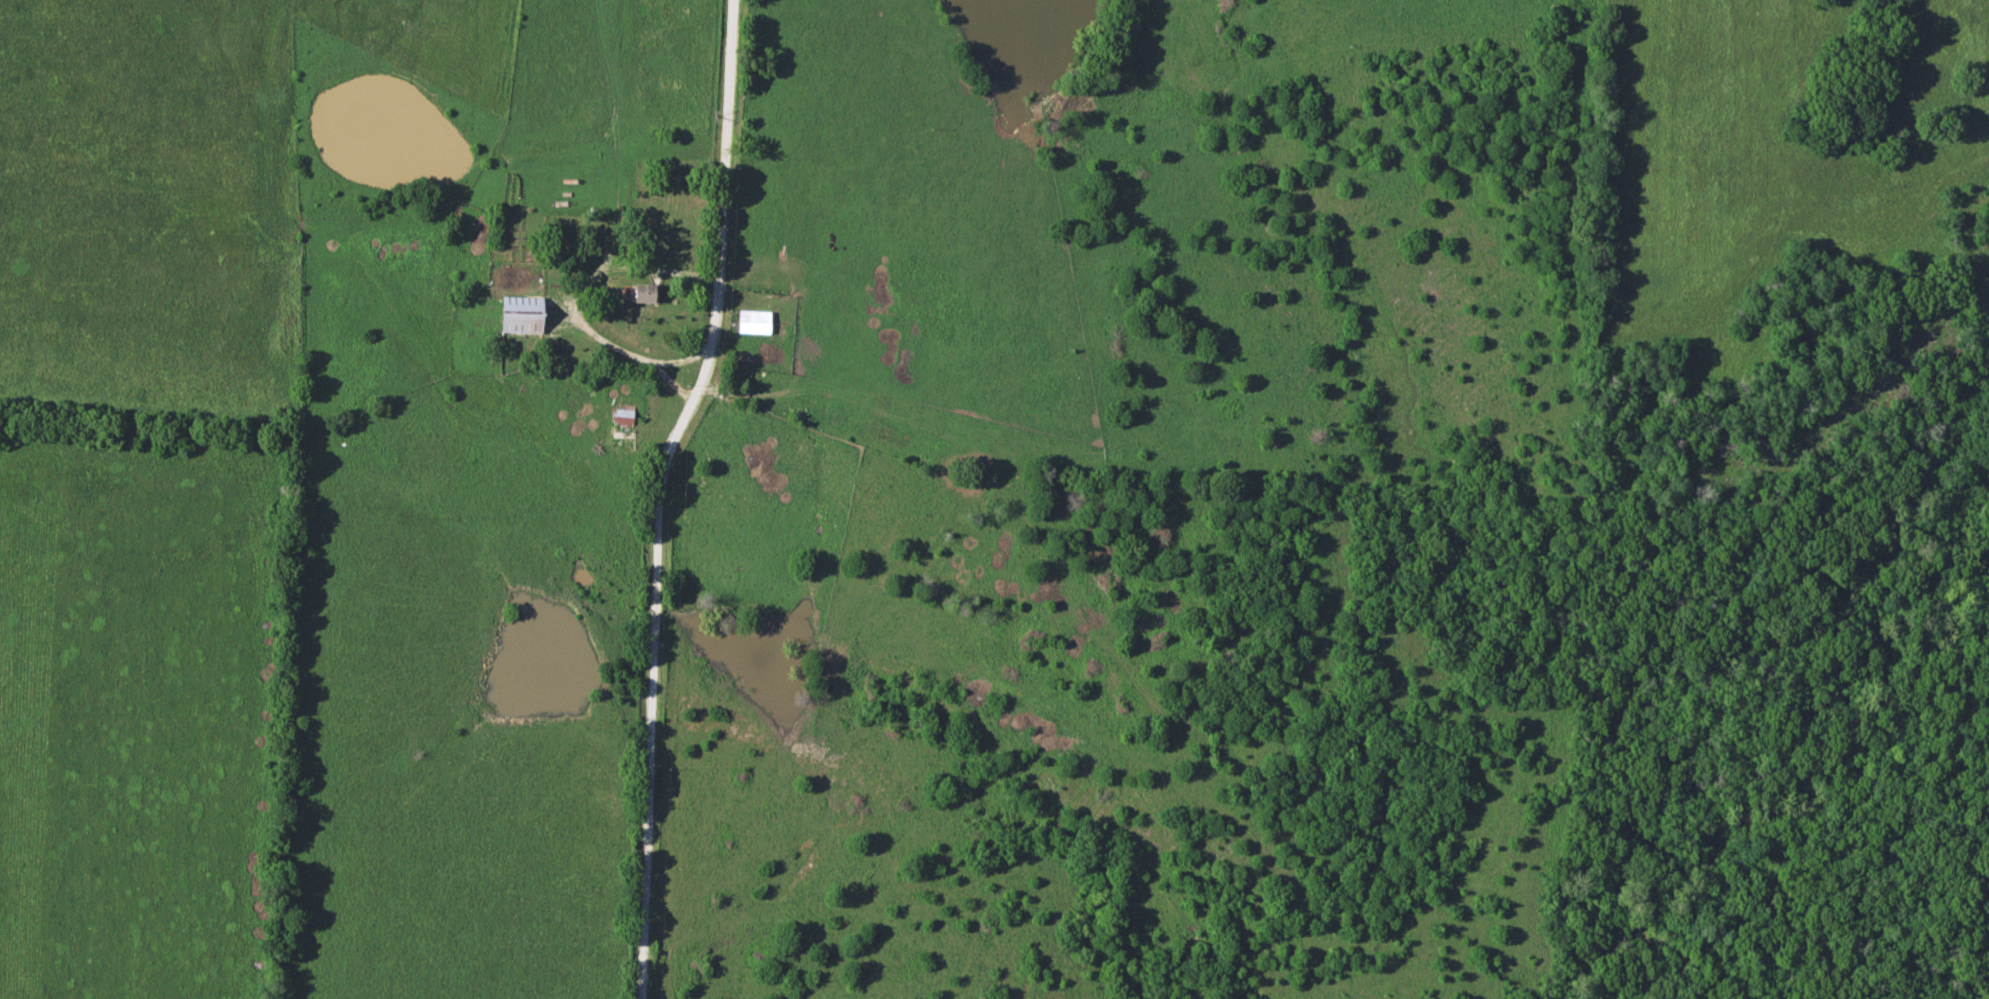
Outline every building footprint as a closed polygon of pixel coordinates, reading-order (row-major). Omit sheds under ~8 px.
[(655,302),(655,285),(628,285),(628,302),(655,302)] [(539,334),(539,311),(497,311),(497,334),(539,334)] [(633,416),(611,416),(611,438),(633,438),(633,416)]
